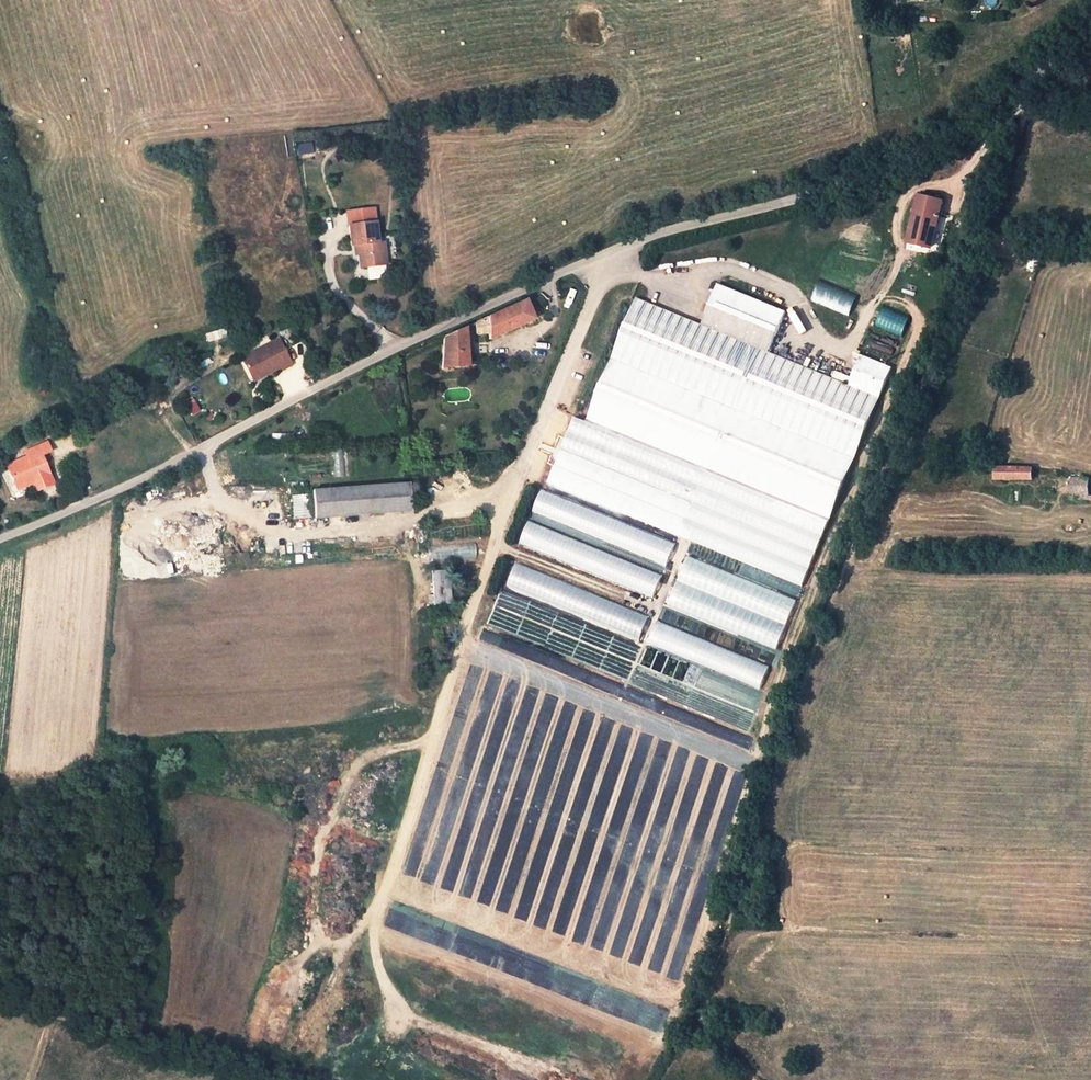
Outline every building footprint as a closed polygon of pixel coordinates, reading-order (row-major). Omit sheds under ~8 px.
[(296,154),(311,152),(310,143),(295,145),(296,154)] [(902,243),(930,249),(941,199),(914,193),(902,243)] [(372,216),(343,220),(346,242),(353,241),(357,263),(384,259),(382,245),(377,246),(372,216)] [(809,300),(848,315),(856,294),(817,279),(809,300)] [(718,296),(785,324),(790,314),(722,285),(718,296)] [(489,341),(533,321),(525,299),(490,315),(474,322),(473,334),(487,335),(489,341)] [(874,327),(900,337),(907,316),(881,307),(874,327)] [(443,370),(465,368),(465,326),(441,337),(443,370)] [(870,334),(866,348),(893,354),(896,340),(870,334)] [(264,364),(267,369),(281,362),(284,367),(295,362),(283,337),(246,353),(253,369),(264,364)] [(264,364),(253,369),(255,374),(267,369),(264,364)] [(30,458),(9,467),(17,489),(30,483),(35,494),(57,485),(46,458),(55,454),(51,445),(28,454),(30,458)] [(1032,468),(995,468),(994,479),(1032,480),(1032,468)] [(1088,480),(1071,480),(1070,499),(1087,499),(1088,480)] [(409,484),(312,490),(315,521),(411,514),(409,484)] [(538,491),(530,515),(667,564),(675,540),(538,491)] [(291,501),(292,517),(307,517),(306,500),(291,501)] [(653,595),(662,571),(525,523),(516,547),(653,595)] [(777,648),(795,596),(683,557),(665,609),(777,648)] [(638,640),(648,616),(513,564),(504,588),(638,640)] [(429,604),(448,603),(447,569),(428,570),(429,604)] [(759,689),(768,666),(653,620),(644,644),(759,689)]
